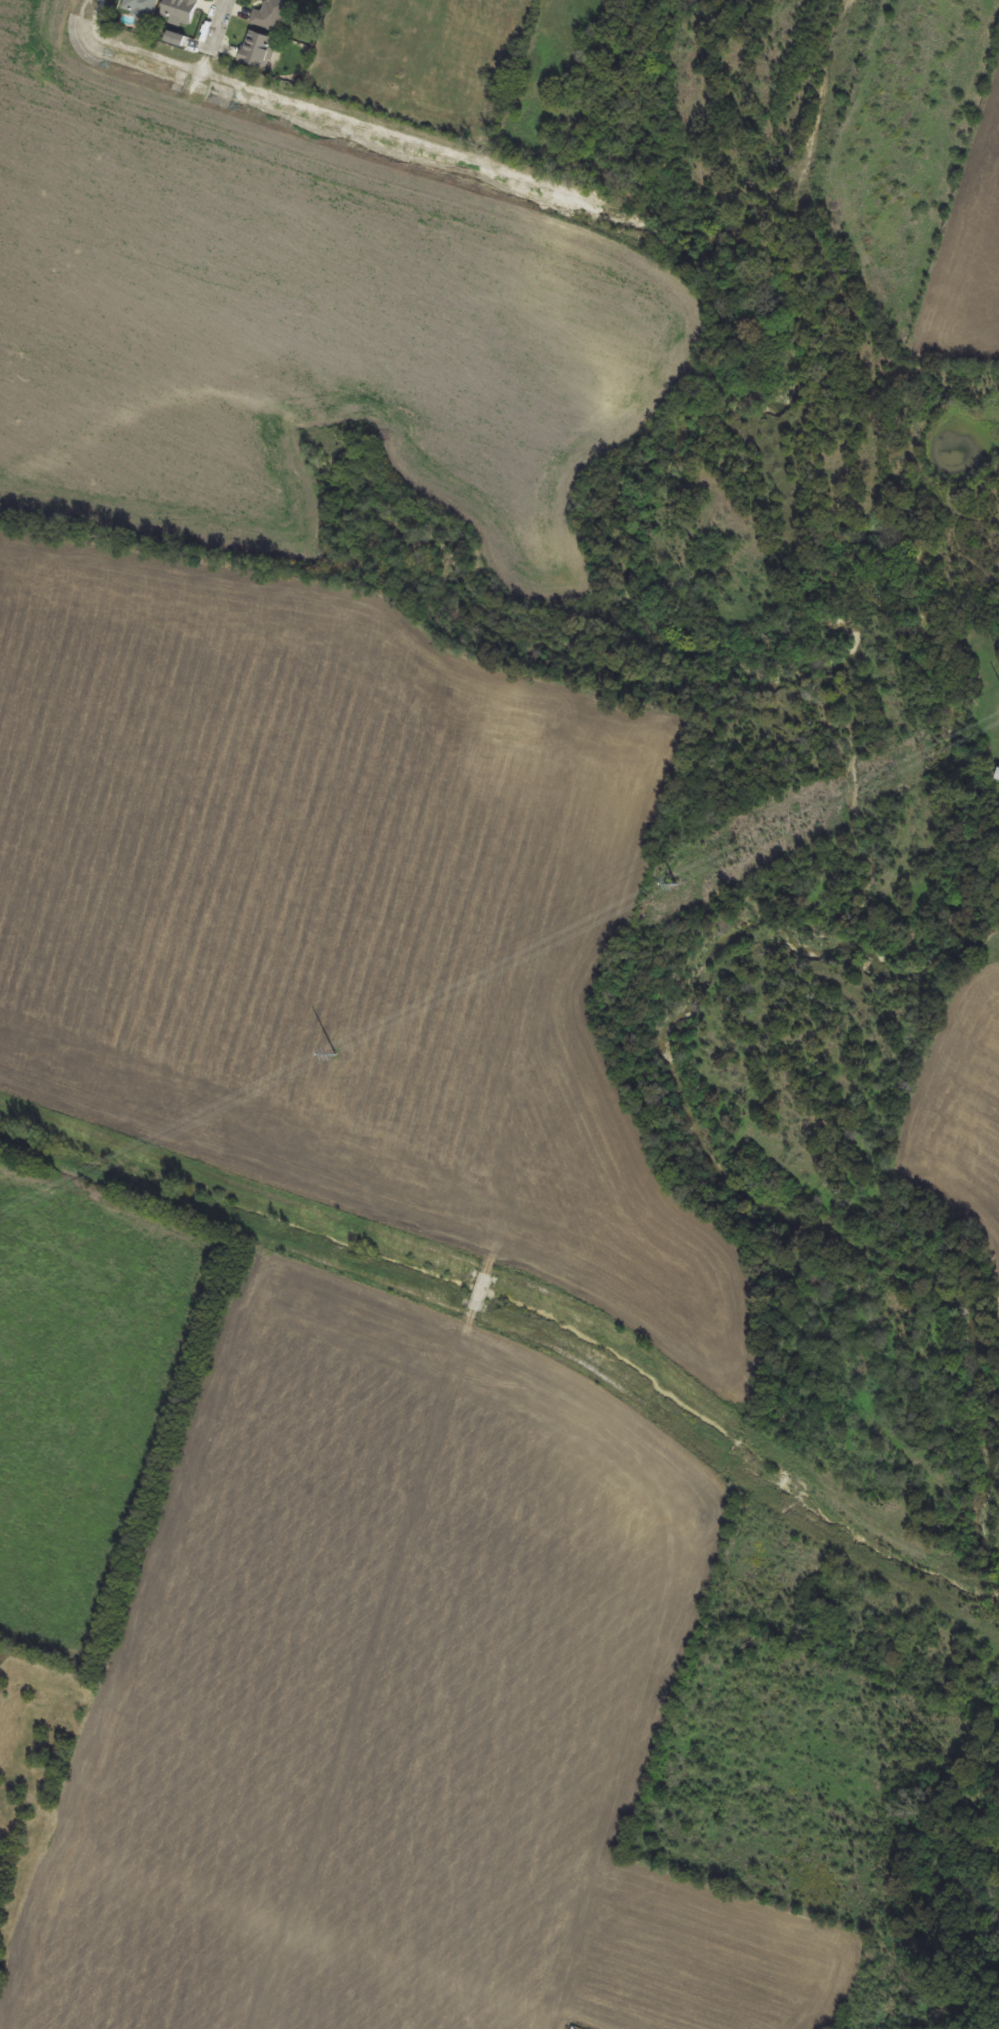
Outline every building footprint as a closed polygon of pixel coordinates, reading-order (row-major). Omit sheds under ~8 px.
[(123,14),(153,21),(158,0),(126,0),(123,14)] [(200,0),(166,0),(160,18),(191,28),(200,0)] [(287,0),(266,0),(264,12),(254,10),(251,25),(283,32),(289,1),(287,0)] [(277,40),(250,30),(240,61),(267,70),(277,40)]
